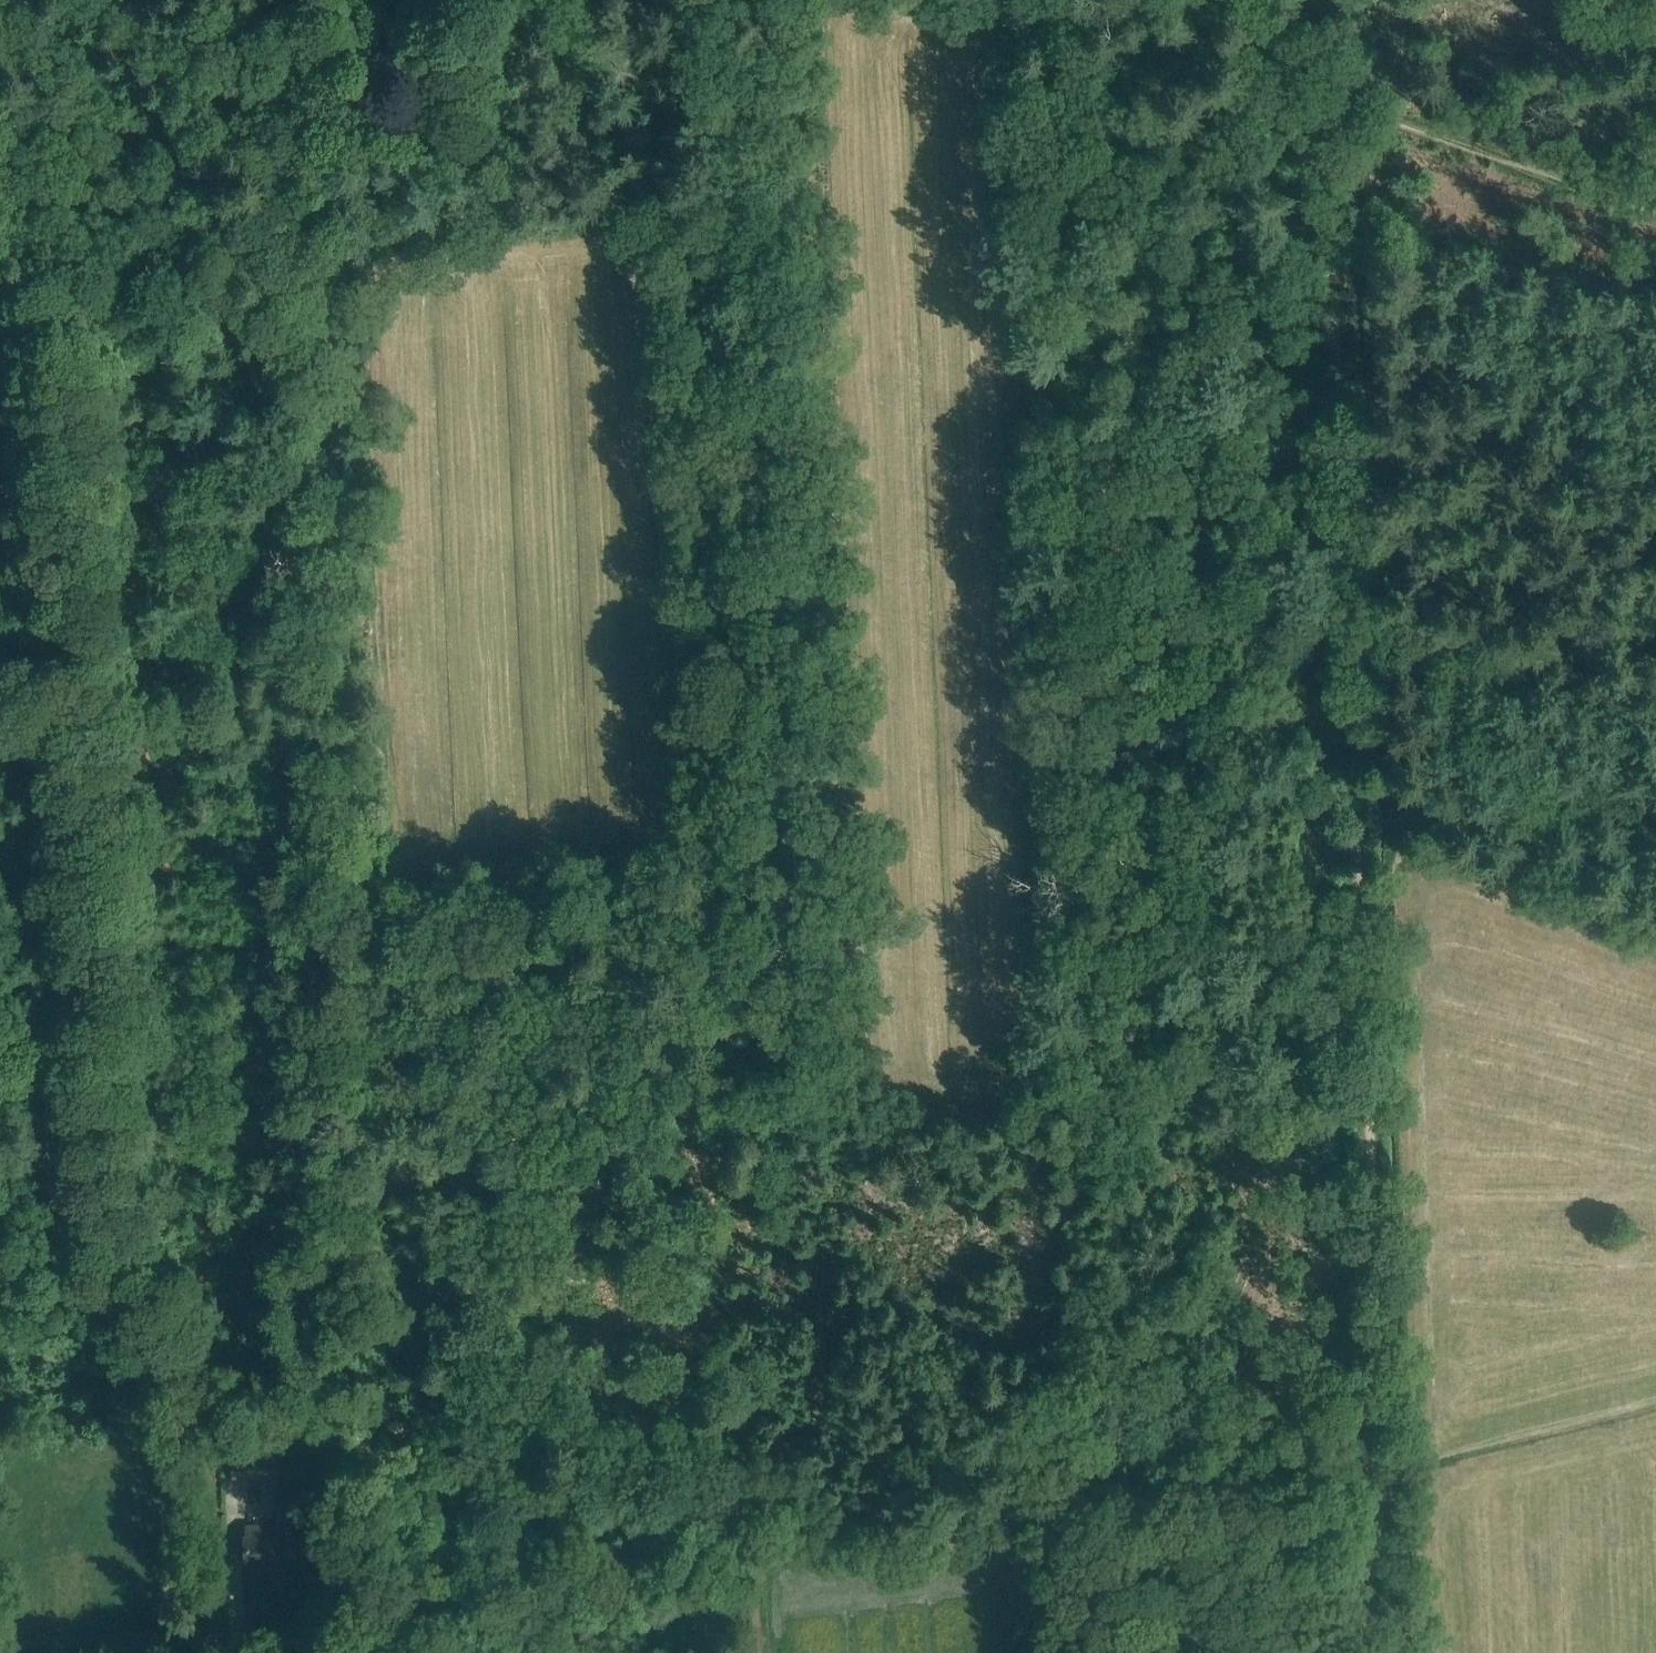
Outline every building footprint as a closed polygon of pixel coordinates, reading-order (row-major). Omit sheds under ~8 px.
[(243,1453),(243,1479),(268,1479),(267,1452),(243,1453)] [(243,1534),(244,1565),(296,1563),(295,1532),(294,1532),(293,1523),(245,1525),(245,1534),(243,1534)]
